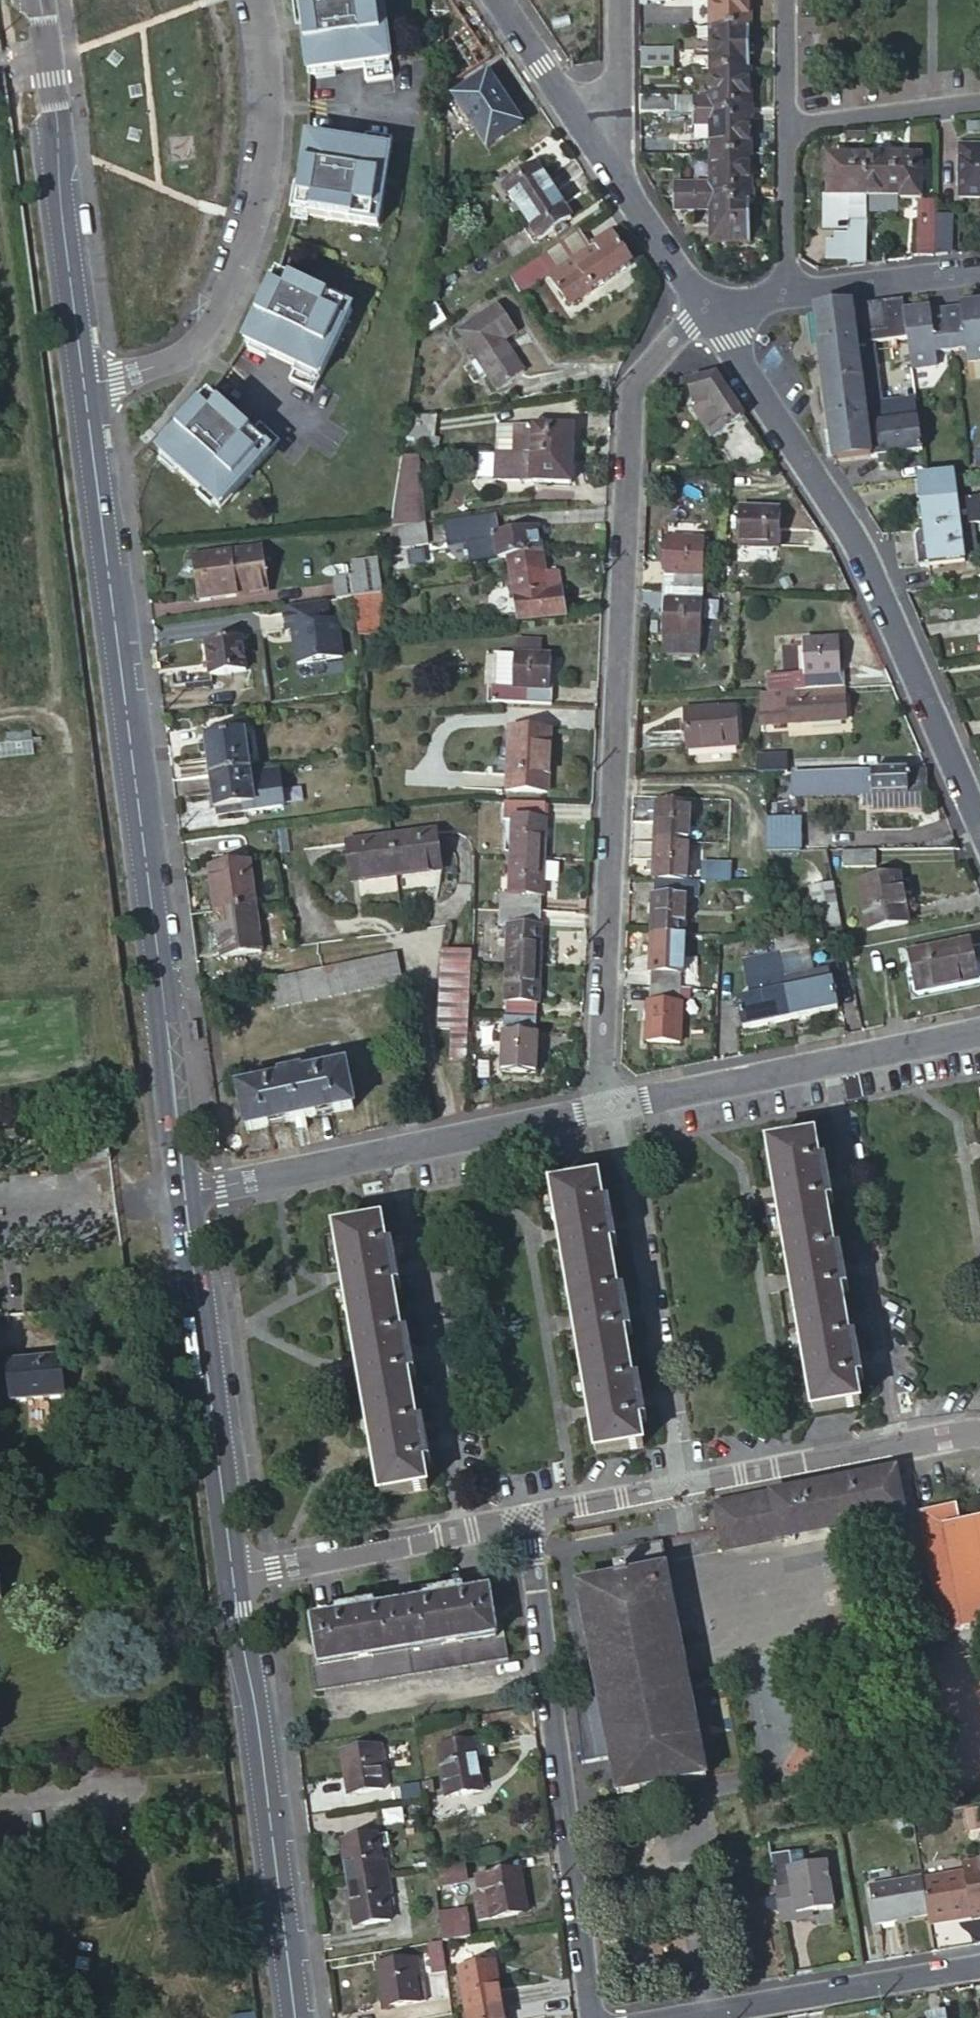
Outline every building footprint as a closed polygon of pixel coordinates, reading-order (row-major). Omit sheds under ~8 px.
[(299,0),(309,75),(336,72),(365,68),(367,82),(394,79),(392,63),(384,0),(299,0)] [(748,27),(748,0),(710,0),(710,28),(748,27)] [(748,70),(748,27),(710,28),(710,41),(710,70),(748,70)] [(710,28),(698,28),(698,41),(710,41),(710,28)] [(672,50),(640,51),(640,71),(672,71),(672,50)] [(691,99),(691,113),(748,112),(748,70),(710,70),(710,99),(691,99)] [(521,126),(488,75),(453,98),(486,149),(521,126)] [(675,113),(691,113),(691,99),(691,96),(675,97),(675,113)] [(639,113),(675,113),(675,97),(639,97),(639,113)] [(748,112),(691,113),(691,125),(710,125),(710,154),(748,154),(748,112)] [(379,225),(393,137),(366,134),(364,148),(308,139),(296,213),(379,225)] [(979,197),(979,146),(959,146),(958,197),(979,197)] [(748,197),(748,154),(710,154),(710,170),(679,170),(679,185),(669,185),(669,198),(672,198),(748,197)] [(864,219),(864,197),(864,158),(827,158),(827,201),(828,201),(828,219),(845,219),(864,219)] [(864,158),(864,197),(900,197),(900,199),(916,199),(919,199),(918,158),(864,158)] [(570,219),(535,166),(503,187),(538,240),(570,219)] [(748,241),(748,197),(672,198),(672,210),(710,211),(710,241),(748,241)] [(934,256),(934,199),(919,199),(916,199),(916,256),(934,256)] [(864,263),(864,219),(845,219),(846,261),(864,263)] [(951,248),(950,222),(935,222),(935,248),(951,248)] [(608,228),(583,244),(588,251),(612,235),(608,228)] [(576,234),(538,259),(549,275),(570,306),(632,264),(612,235),(588,251),(583,244),(576,234)] [(538,259),(509,278),(519,294),(549,275),(538,259)] [(353,310),(277,275),(245,343),(296,368),(289,381),(314,391),(353,310)] [(902,313),(901,301),(856,307),(858,322),(852,323),(850,307),(813,312),(832,462),(876,457),(877,464),(891,463),(890,455),(920,452),(912,400),(878,404),(873,358),(908,354),(902,313)] [(979,361),(979,304),(966,305),(958,306),(959,307),(959,314),(944,316),(949,352),(964,350),(966,362),(979,361)] [(516,334),(498,307),(458,333),(495,392),(524,374),(508,351),(505,353),(500,344),(516,334)] [(959,307),(943,309),(944,316),(959,314),(959,307)] [(943,309),(928,311),(929,318),(944,316),(943,309)] [(928,310),(902,313),(908,354),(910,369),(935,366),(934,354),(949,352),(944,316),(929,318),(928,311),(928,310)] [(714,375),(688,379),(690,392),(718,434),(743,418),(714,375)] [(251,435),(209,397),(158,453),(221,507),(281,440),(260,424),(251,435)] [(399,457),(401,457),(417,455),(420,432),(434,434),(437,413),(405,418),(399,457)] [(740,466),(771,461),(743,418),(718,434),(740,466)] [(497,424),(496,452),(572,456),(573,428),(497,424)] [(572,456),(496,452),(495,479),(571,483),(572,456)] [(401,457),(390,530),(424,525),(417,455),(401,457)] [(959,525),(969,524),(979,522),(979,496),(955,499),(952,473),(916,478),(923,529),(959,525)] [(787,550),(788,512),(748,509),(746,548),(787,550)] [(969,524),(959,525),(963,556),(973,555),(969,524)] [(424,525),(390,530),(387,549),(427,543),(424,525)] [(963,556),(959,525),(923,529),(927,564),(964,560),(963,556)] [(506,556),(541,550),(536,528),(465,539),(469,562),(506,556)] [(927,564),(923,529),(920,530),(915,536),(919,565),(927,564)] [(661,591),(700,592),(703,543),(666,541),(665,569),(662,569),(661,591)] [(429,564),(427,546),(388,552),(390,570),(429,564)] [(545,574),(541,550),(506,556),(518,623),(564,618),(557,572),(545,574)] [(243,588),(240,557),(170,565),(174,596),(198,594),(198,591),(219,589),(219,591),(243,588)] [(369,595),(377,594),(373,560),(365,561),(369,595)] [(340,599),(347,598),(369,595),(365,561),(350,563),(352,580),(337,582),(340,599)] [(697,660),(700,592),(661,591),(659,613),(662,614),(660,659),(697,660)] [(369,595),(347,598),(353,639),(375,637),(369,595)] [(296,664),(340,658),(335,620),(327,622),(324,601),(282,607),(285,628),(291,627),(292,634),(294,634),(295,639),(293,642),(296,664)] [(245,669),(241,637),(205,642),(209,675),(245,669)] [(804,690),(843,688),(842,668),(839,668),(838,641),(801,642),(804,690)] [(511,703),(550,705),(551,685),(548,685),(550,657),(514,655),(511,703)] [(804,690),(758,693),(757,724),(845,719),(843,688),(804,690)] [(745,751),(743,711),(693,713),(695,752),(745,751)] [(0,731),(0,756),(34,753),(31,728),(0,731)] [(546,794),(549,731),(509,729),(506,791),(546,794)] [(205,737),(210,775),(249,770),(244,733),(205,737)] [(756,759),(756,776),(763,776),(784,775),(782,759),(756,759)] [(249,770),(210,775),(215,813),(244,810),(244,815),(283,810),(277,766),(249,770)] [(924,770),(788,775),(789,799),(872,796),(905,795),(918,795),(925,795),(924,770)] [(905,795),(872,796),(872,812),(905,811),(905,795)] [(918,810),(918,795),(905,795),(905,811),(918,810)] [(511,819),(510,857),(543,859),(545,820),(542,820),(543,804),(504,802),(504,818),(511,819)] [(654,803),(652,841),(686,842),(688,805),(654,803)] [(244,810),(215,813),(216,819),(244,815),(244,810)] [(763,820),(763,853),(796,852),(796,819),(763,820)] [(363,840),(369,880),(441,870),(435,831),(363,840)] [(351,883),(369,880),(363,840),(345,843),(351,883)] [(686,842),(652,841),(650,880),(654,880),(681,882),(684,882),(686,842)] [(873,868),(872,851),(840,852),(840,869),(873,868)] [(543,859),(510,857),(508,895),(500,895),(499,910),(507,910),(538,912),(539,897),(541,897),(543,859)] [(260,952),(249,862),(209,868),(220,958),(260,952)] [(902,923),(895,875),(853,881),(862,929),(902,923)] [(648,935),(682,938),(684,898),(680,898),(681,882),(654,880),(653,897),(650,897),(648,935)] [(808,889),(817,932),(837,927),(827,885),(808,889)] [(507,910),(504,964),(538,965),(540,928),(537,927),(538,912),(507,910)] [(974,967),(961,929),(902,948),(914,986),(974,967)] [(681,974),(682,938),(648,935),(647,973),(649,973),(649,989),(676,990),(677,985),(677,974),(681,974)] [(466,1060),(470,951),(441,950),(438,1029),(451,1030),(450,1060),(466,1060)] [(794,968),(810,969),(812,954),(795,953),(794,968)] [(395,954),(285,976),(269,980),(274,1009),(401,983),(395,954)] [(781,972),(777,954),(744,961),(748,978),(781,972)] [(538,965),(504,964),(502,1002),(506,1002),(505,1018),(533,1019),(534,1004),(536,1004),(538,965)] [(785,991),(790,1019),(836,1009),(828,969),(782,979),(785,991)] [(752,998),(785,991),(782,979),(781,972),(748,978),(752,998)] [(676,1005),(676,990),(649,989),(648,1004),(646,1004),(644,1042),(677,1043),(679,1005),(676,1005)] [(742,1029),(790,1019),(785,991),(752,998),(737,1001),(742,1029)] [(505,1018),(502,1018),(499,1071),(533,1073),(535,1035),(532,1035),(533,1019),(505,1018)] [(483,1081),(484,1053),(468,1053),(468,1080),(483,1081)] [(352,1110),(342,1060),(294,1069),(295,1075),(282,1077),(283,1081),(237,1090),(244,1132),(352,1110)] [(110,1153),(107,1135),(62,1141),(64,1160),(110,1153)] [(768,1149),(814,1414),(861,1405),(856,1381),(863,1379),(856,1341),(849,1342),(841,1293),(847,1292),(841,1253),(834,1254),(826,1205),(832,1204),(826,1164),(819,1165),(815,1140),(768,1149)] [(599,1183),(579,1186),(552,1191),(561,1244),(597,1456),(644,1448),(640,1423),(647,1422),(640,1383),(633,1384),(625,1335),(631,1333),(625,1295),(618,1296),(610,1247),(616,1246),(609,1206),(603,1207),(599,1183)] [(335,1232),(340,1259),(380,1498),(428,1490),(423,1465),(429,1464),(423,1425),(416,1426),(408,1377),(414,1376),(408,1337),(401,1338),(393,1289),(399,1288),(394,1255),(393,1249),(386,1250),(382,1224),(335,1232)] [(61,1356),(6,1361),(9,1399),(64,1395),(61,1356)] [(896,1470),(714,1505),(724,1551),(904,1517),(896,1470)] [(944,1634),(979,1627),(979,1522),(960,1526),(956,1505),(920,1513),(944,1634)] [(611,1758),(618,1795),(706,1778),(662,1545),(624,1553),(627,1572),(616,1574),(617,1579),(578,1587),(597,1688),(611,1758)] [(312,1670),(315,1692),(508,1660),(504,1637),(497,1639),(488,1585),(311,1614),(319,1668),(312,1670)] [(611,1758),(597,1688),(573,1692),(587,1763),(611,1758)] [(458,1720),(460,1732),(473,1730),(471,1717),(458,1720)] [(490,1739),(474,1741),(476,1756),(492,1754),(490,1739)] [(447,1797),(474,1793),(472,1785),(480,1784),(476,1756),(474,1741),(440,1747),(447,1797)] [(342,1753),(348,1788),(356,1787),(358,1795),(384,1791),(379,1764),(385,1763),(382,1745),(342,1753)] [(472,1785),(474,1793),(481,1792),(480,1784),(472,1785)] [(356,1787),(348,1788),(349,1797),(358,1795),(356,1787)] [(964,1808),(968,1828),(979,1826),(979,1810),(979,1806),(964,1808)] [(344,1849),(350,1883),(390,1877),(387,1860),(381,1861),(377,1834),(350,1839),(351,1847),(344,1849)] [(342,1841),(344,1849),(351,1847),(350,1839),(342,1841)] [(832,1904),(825,1860),(788,1866),(790,1878),(774,1881),(780,1918),(798,1915),(797,1910),(810,1908),(832,1904)] [(433,1871),(436,1887),(467,1882),(464,1865),(433,1871)] [(922,1880),(928,1918),(930,1928),(958,1923),(957,1916),(962,1915),(962,1917),(971,1916),(972,1923),(979,1922),(979,1865),(963,1868),(964,1876),(923,1883),(923,1880),(922,1880)] [(527,1913),(526,1905),(520,1870),(480,1877),(483,1894),(488,1893),(489,1898),(493,1919),(527,1913)] [(390,1877),(350,1883),(356,1918),(364,1917),(365,1925),(391,1920),(387,1894),(392,1893),(390,1877)] [(928,1918),(922,1880),(869,1889),(875,1926),(928,1918)] [(489,1898),(476,1901),(480,1922),(493,1919),(489,1898)] [(444,1943),(472,1938),(468,1910),(440,1914),(444,1943)] [(364,1917),(356,1918),(357,1926),(365,1925),(364,1917)] [(442,1943),(428,1945),(432,1970),(446,1969),(442,1943)] [(379,1966),(385,2009),(427,2003),(423,1977),(421,1976),(418,1960),(379,1966)] [(495,1963),(487,1965),(488,1972),(496,1971),(495,1963)] [(468,2011),(501,2006),(496,1971),(488,1972),(487,1965),(461,1968),(468,2011)] [(501,2006),(468,2011),(469,2017),(503,2017),(501,2006)]
